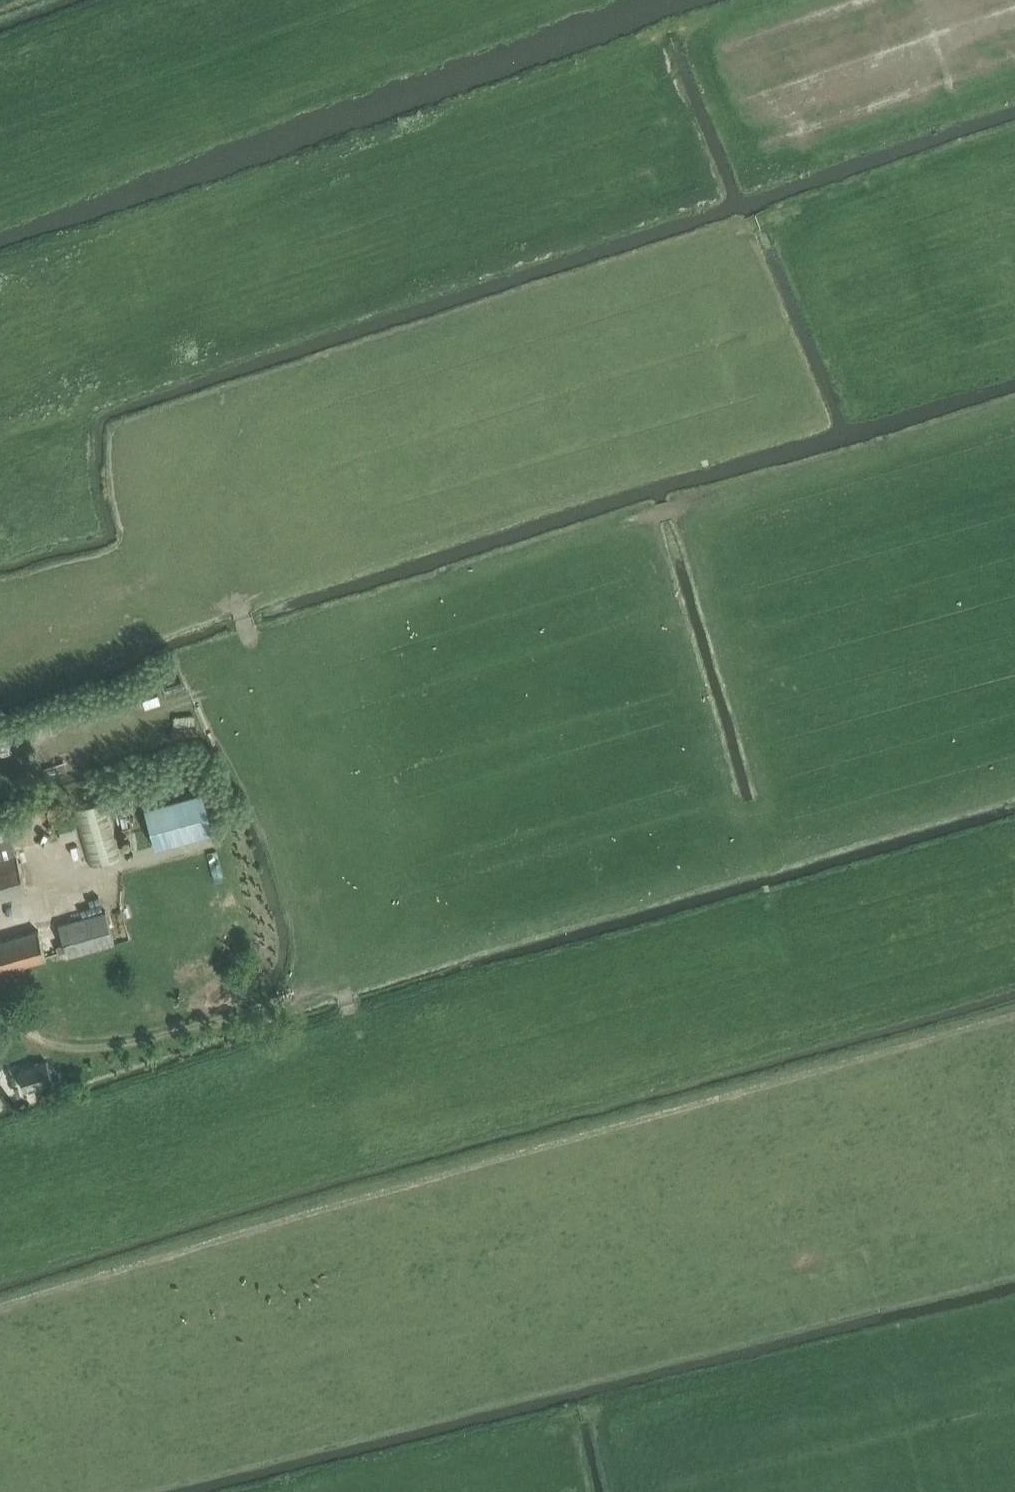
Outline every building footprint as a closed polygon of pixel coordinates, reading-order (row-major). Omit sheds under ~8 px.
[(201,788),(143,804),(155,847),(214,831),(201,788)] [(123,856),(107,798),(73,807),(89,864),(123,856)] [(27,892),(8,820),(0,822),(0,900),(27,892)] [(68,829),(60,832),(63,841),(71,838),(68,829)] [(106,910),(58,923),(68,956),(115,943),(106,910)] [(0,941),(0,971),(46,958),(38,930),(0,941)] [(42,1094),(63,1087),(60,1079),(53,1081),(46,1060),(18,1070),(25,1091),(39,1086),(42,1094)]
